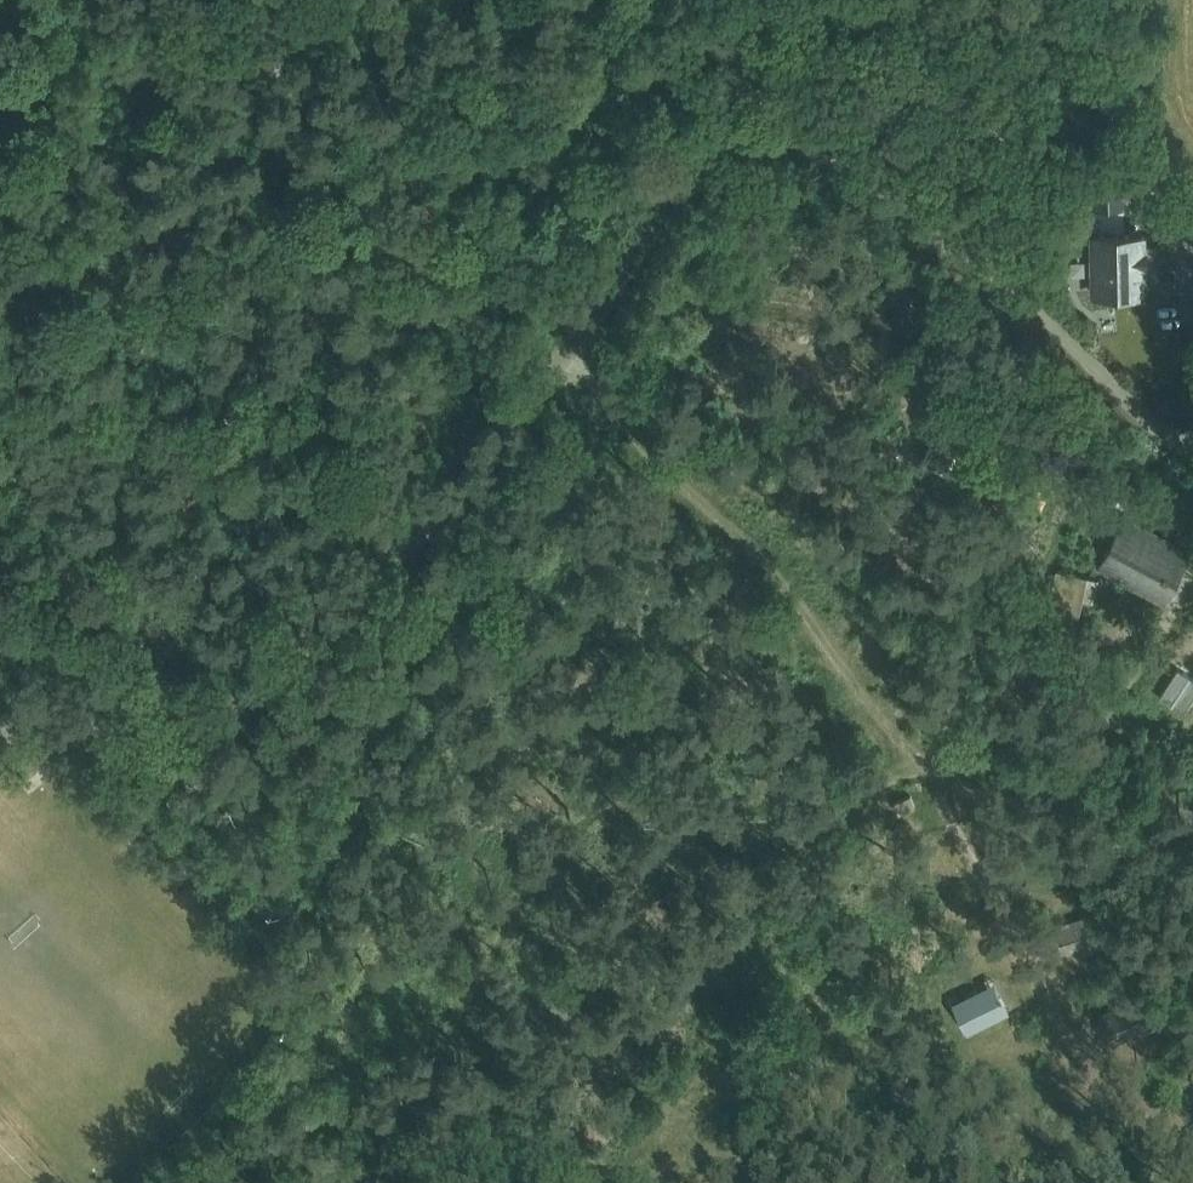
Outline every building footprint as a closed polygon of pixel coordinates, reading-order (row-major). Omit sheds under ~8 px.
[(1142,292),(1141,235),(1093,236),(1093,270),(1100,270),(1101,293),(1142,292)] [(1164,602),(1190,549),(1130,519),(1146,485),(1125,473),(1102,523),(1116,530),(1097,569),(1164,602)] [(1057,569),(1048,614),(1078,620),(1088,576),(1057,569)] [(1192,701),(1192,680),(1179,670),(1161,697),(1184,713),(1192,701)] [(1092,914),(1060,924),(1068,952),(1080,949),(1081,952),(1117,941),(1107,906),(1091,911),(1092,914)] [(953,1003),(967,1031),(1000,1014),(985,986),(953,1003)]
